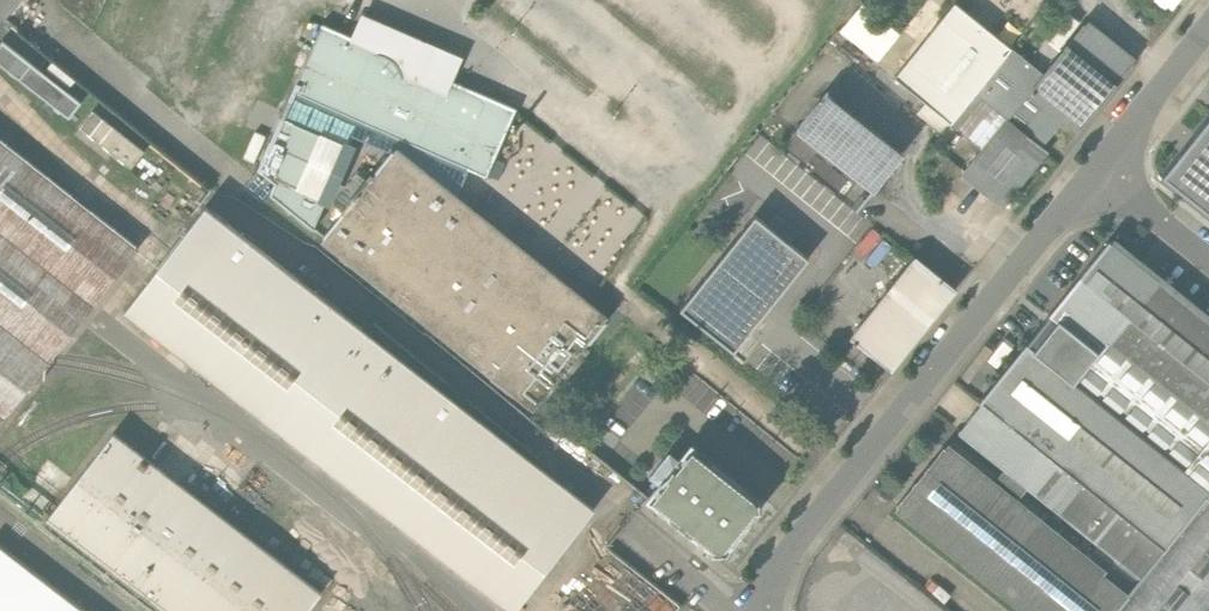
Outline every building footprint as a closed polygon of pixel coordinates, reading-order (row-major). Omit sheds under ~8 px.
[(1178,10),(1186,0),(1167,0),(1178,10)] [(955,4),(895,79),(951,124),(1011,49),(955,4)] [(862,5),(838,34),(867,57),(890,28),(862,5)] [(565,284),(452,199),(466,170),(485,177),(512,112),(514,109),(451,81),(461,57),(451,52),(402,31),(360,13),(349,36),(322,24),(255,169),(272,184),(268,195),(311,230),(352,138),(387,153),(320,235),(534,412),(610,320),(588,302),(565,284)] [(1007,124),(963,178),(974,187),(1004,212),(1048,157),(1041,151),(1063,124),(1077,135),(1135,63),(1090,26),(1032,98),(1044,108),(1021,136),(1007,124)] [(0,44),(0,66),(67,119),(79,103),(1,42),(0,44)] [(862,182),(876,194),(906,158),(826,93),(797,129),(799,131),(783,151),(846,201),(862,182)] [(1204,108),(1174,147),(1152,175),(1208,220),(1208,113),(1204,108)] [(123,152),(135,136),(97,110),(85,126),(123,152)] [(0,136),(0,417),(46,360),(137,244),(0,136)] [(958,207),(974,187),(963,178),(946,198),(958,207)] [(125,311),(510,610),(515,610),(594,510),(206,208),(125,311)] [(734,357),(808,267),(758,225),(683,315),(734,357)] [(1208,486),(1208,321),(1105,238),(976,400),(1158,549),(1208,486)] [(952,293),(913,262),(850,342),(892,376),(956,296),(952,293)] [(1158,549),(976,400),(963,417),(952,431),(999,469),(1023,489),(1041,503),(1134,579),(1138,575),(1158,549)] [(46,519),(165,610),(307,610),(321,593),(114,433),(46,519)] [(1124,592),(990,481),(941,441),(937,446),(910,480),(887,508),(1016,610),(1108,610),(1124,592)] [(696,459),(655,510),(716,560),(729,561),(766,516),(696,459)] [(1023,489),(999,469),(994,475),(1018,495),(1023,489)] [(1186,513),(1208,531),(1208,485),(1186,513)] [(1138,575),(1186,610),(1208,610),(1208,531),(1186,513),(1158,549),(1138,575)] [(0,547),(0,610),(83,610),(0,547)] [(1108,610),(1186,610),(1138,575),(1134,579),(1126,589),(1124,592),(1108,610)]
